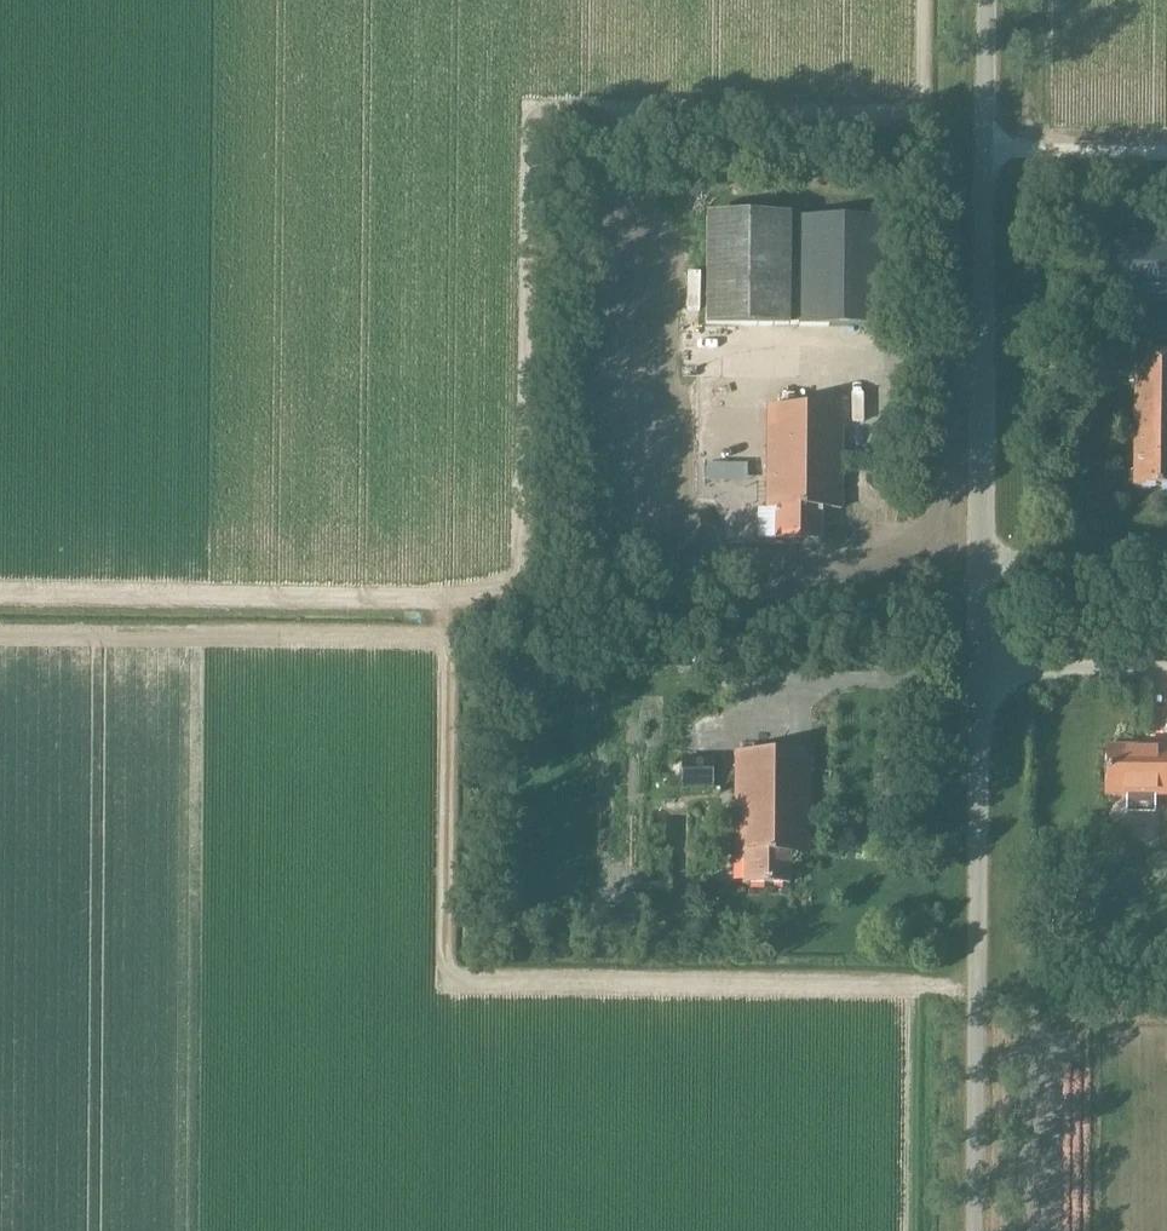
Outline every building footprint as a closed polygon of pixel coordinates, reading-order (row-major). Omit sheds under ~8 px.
[(708,216),(707,324),(888,326),(889,218),(799,217),(798,292),(789,292),(790,217),(708,216)] [(1152,325),(1166,324),(1166,308),(1151,309),(1152,325)] [(1135,350),(1135,486),(1166,486),(1166,350),(1135,350)] [(768,407),(768,409),(770,409),(769,507),(767,507),(767,509),(777,509),(776,538),(822,539),(822,509),(842,509),(842,508),(841,508),(842,410),(844,410),(844,408),(768,407)] [(1106,794),(1166,795),(1166,746),(1106,745),(1106,794)] [(809,853),(809,753),(810,753),(810,752),(735,751),(735,753),(736,753),(736,853),(744,853),(744,882),(790,882),(790,853),(809,853)] [(684,757),(683,787),(713,787),(713,757),(684,757)]
